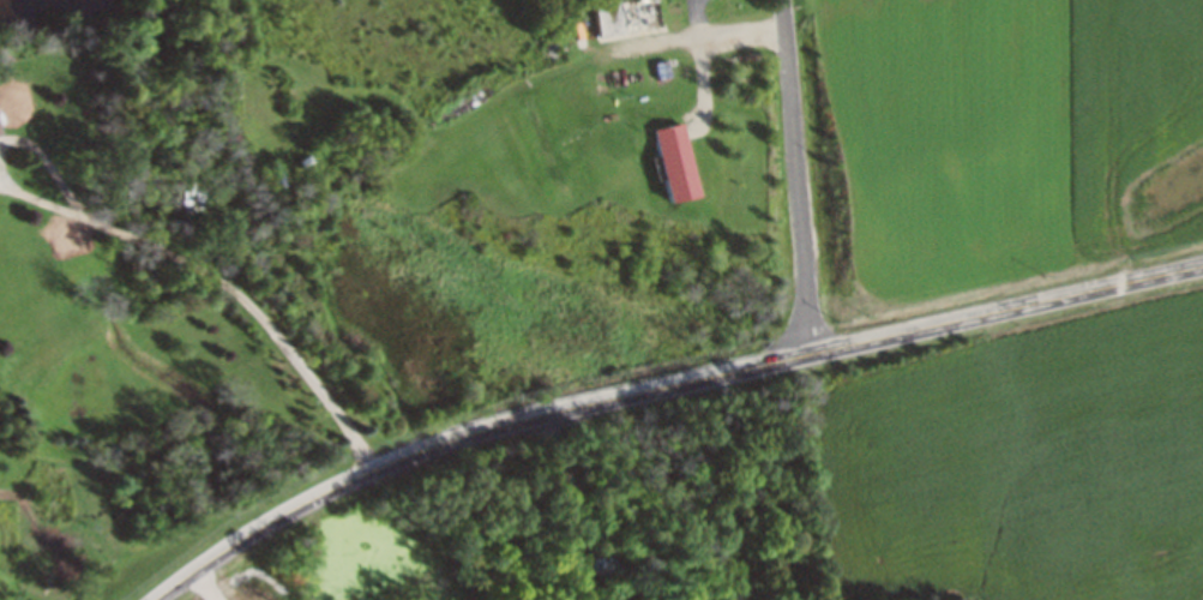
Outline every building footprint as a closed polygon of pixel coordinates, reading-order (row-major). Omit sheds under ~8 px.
[(598,37),(665,27),(662,0),(605,0),(593,2),(598,37)] [(700,196),(684,122),(654,129),(670,203),(700,196)]
